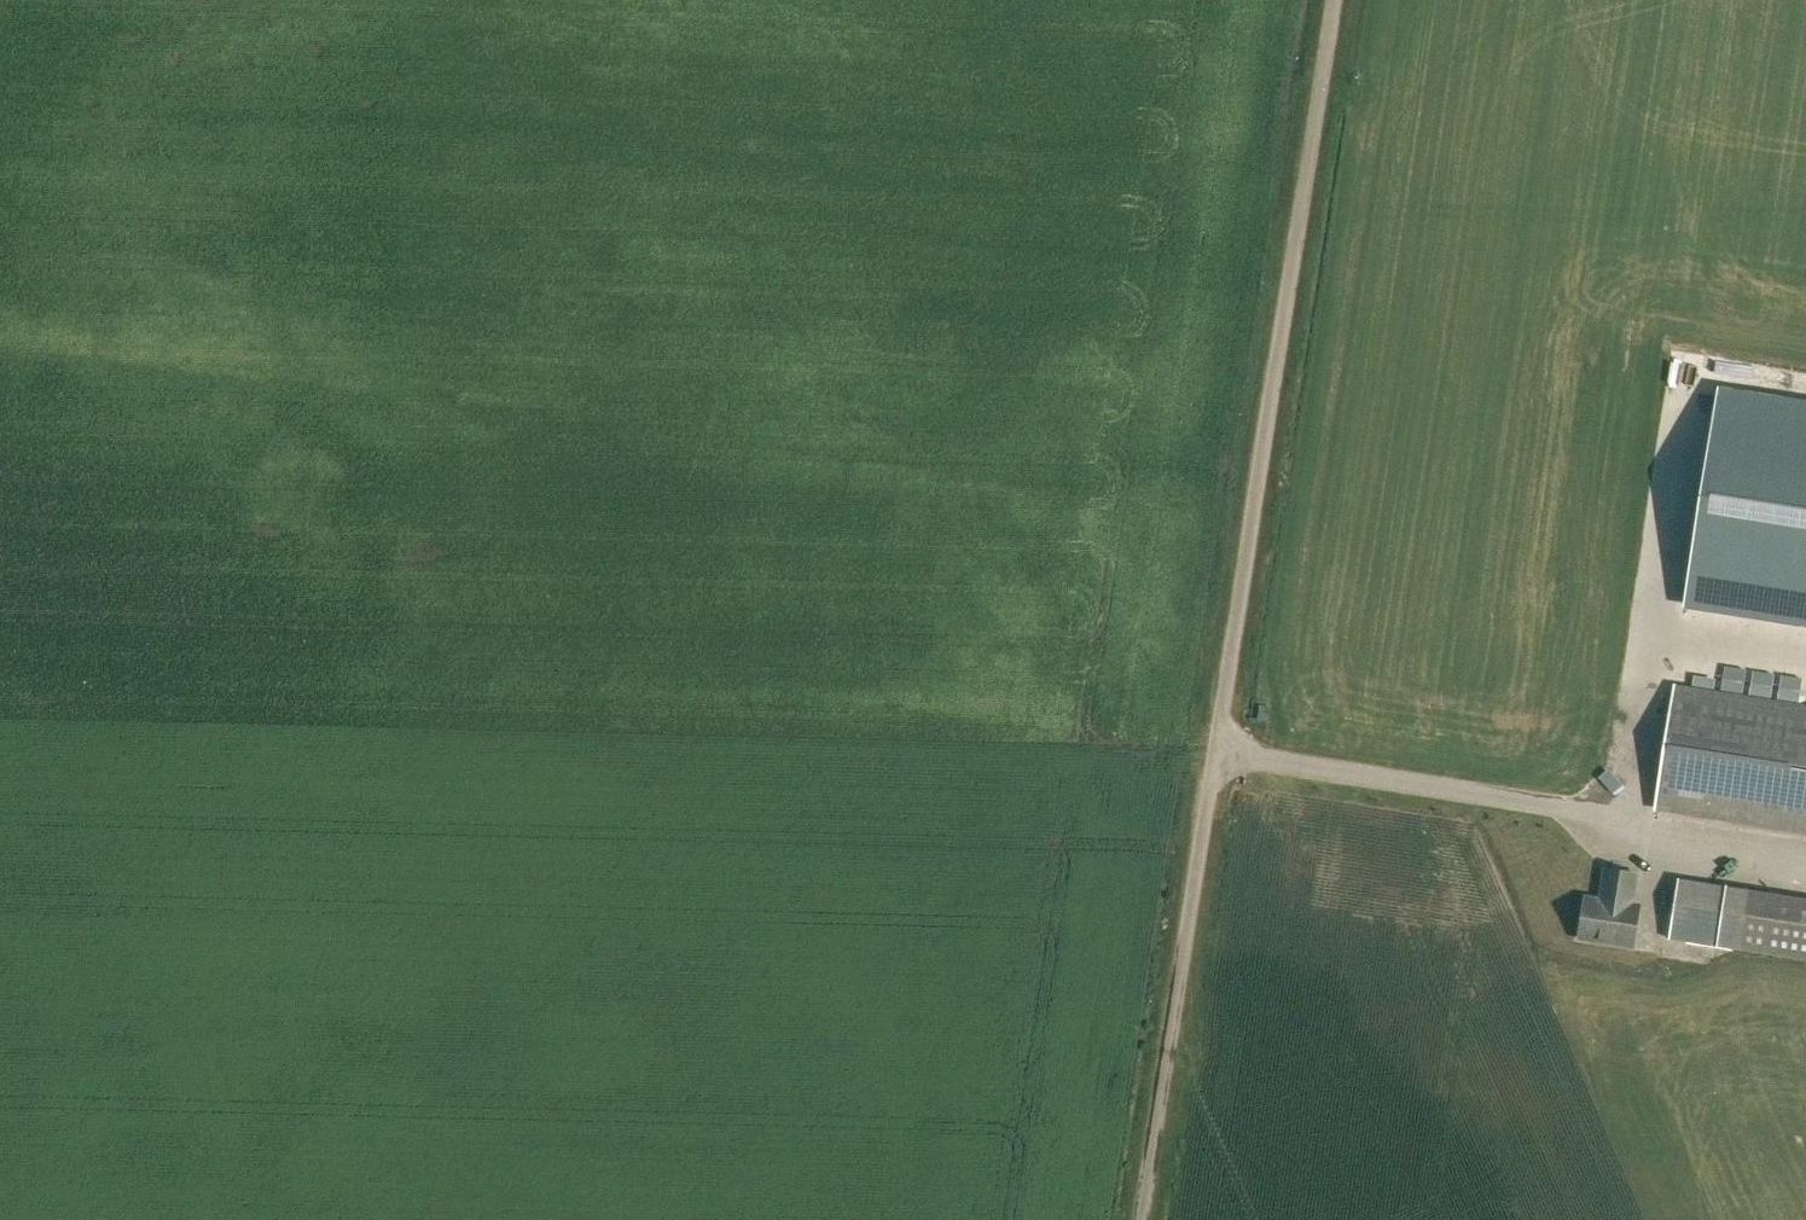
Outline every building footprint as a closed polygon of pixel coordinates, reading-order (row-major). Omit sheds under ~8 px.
[(1687,605),(1805,624),(1805,406),(1720,393),(1687,605)] [(1805,829),(1805,713),(1673,692),(1655,806),(1805,829)] [(1698,843),(1722,845),(1723,833),(1699,832),(1698,843)] [(1579,939),(1633,947),(1639,908),(1631,907),(1636,875),(1606,870),(1601,902),(1586,899),(1579,939)] [(1669,939),(1739,951),(1748,893),(1678,882),(1669,939)] [(1805,961),(1805,902),(1748,893),(1739,951),(1805,961)]
